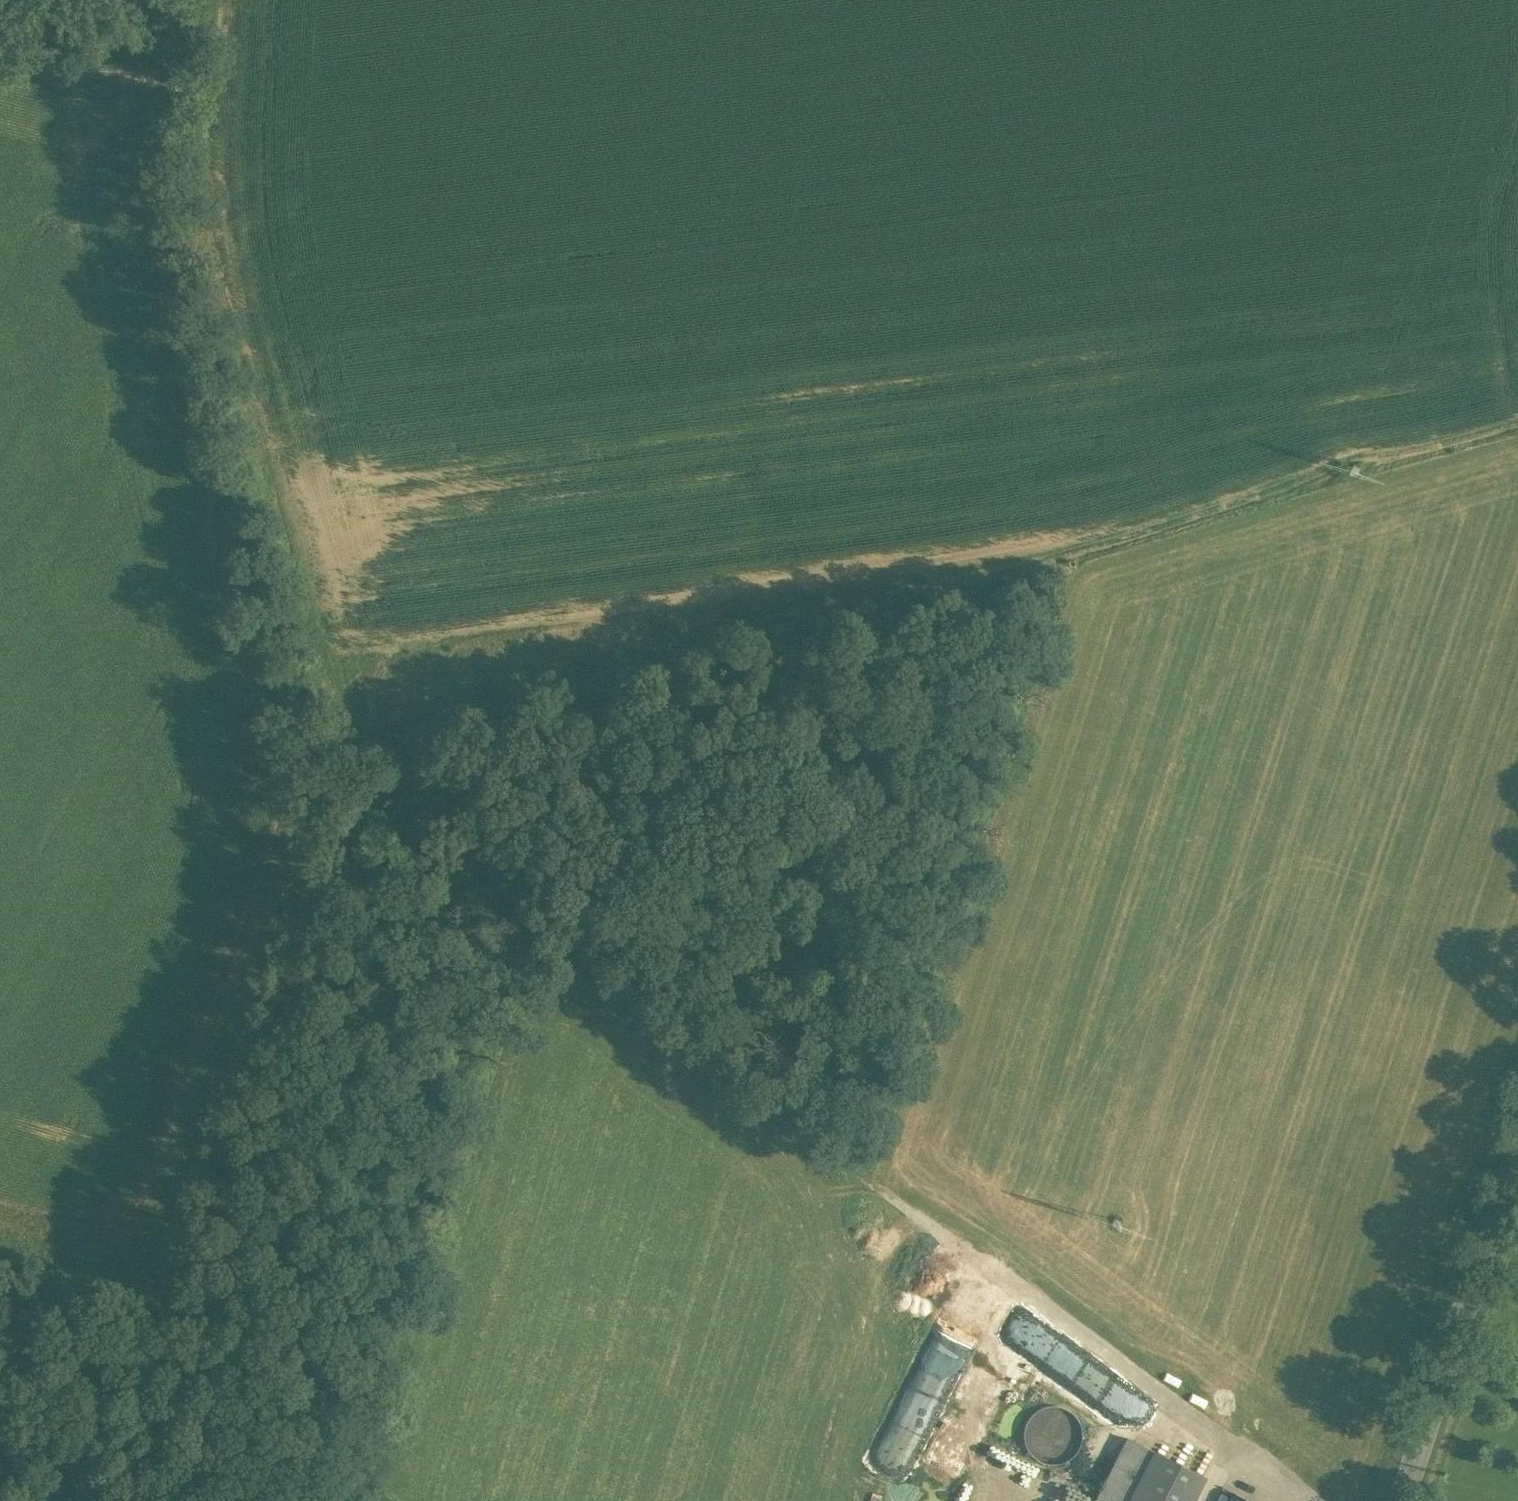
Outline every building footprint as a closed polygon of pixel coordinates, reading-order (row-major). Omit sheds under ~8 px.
[(1133,1423),(1147,1405),(972,1277),(952,1305),(1086,1404),(1095,1392),(1105,1399),(1103,1401),(1133,1423)] [(1080,1446),(1082,1434),(1080,1423),(1074,1414),(1064,1408),(1053,1406),(1042,1408),(1033,1415),(1027,1424),(1024,1435),(1027,1446),(1033,1456),(1043,1462),(1054,1464),(1065,1461),(1074,1455),(1080,1446)] [(976,1418),(939,1419),(941,1476),(952,1476),(952,1466),(977,1465),(976,1418)] [(1096,1500),(1130,1500),(1155,1452),(1155,1451),(1128,1438),(1096,1500)] [(1130,1500),(1177,1500),(1192,1471),(1155,1452),(1130,1500)] [(1177,1500),(1194,1500),(1206,1478),(1192,1471),(1177,1500)] [(1233,1491),(1228,1500),(1252,1500),(1233,1491)]
